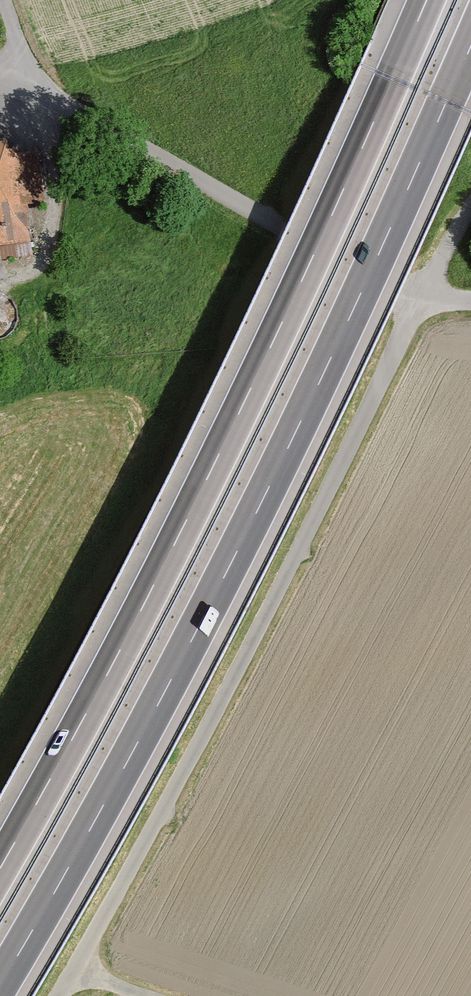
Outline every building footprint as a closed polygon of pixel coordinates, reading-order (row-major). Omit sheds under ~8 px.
[(26,243),(21,208),(50,204),(42,148),(7,153),(5,140),(0,140),(0,246),(26,243)]
